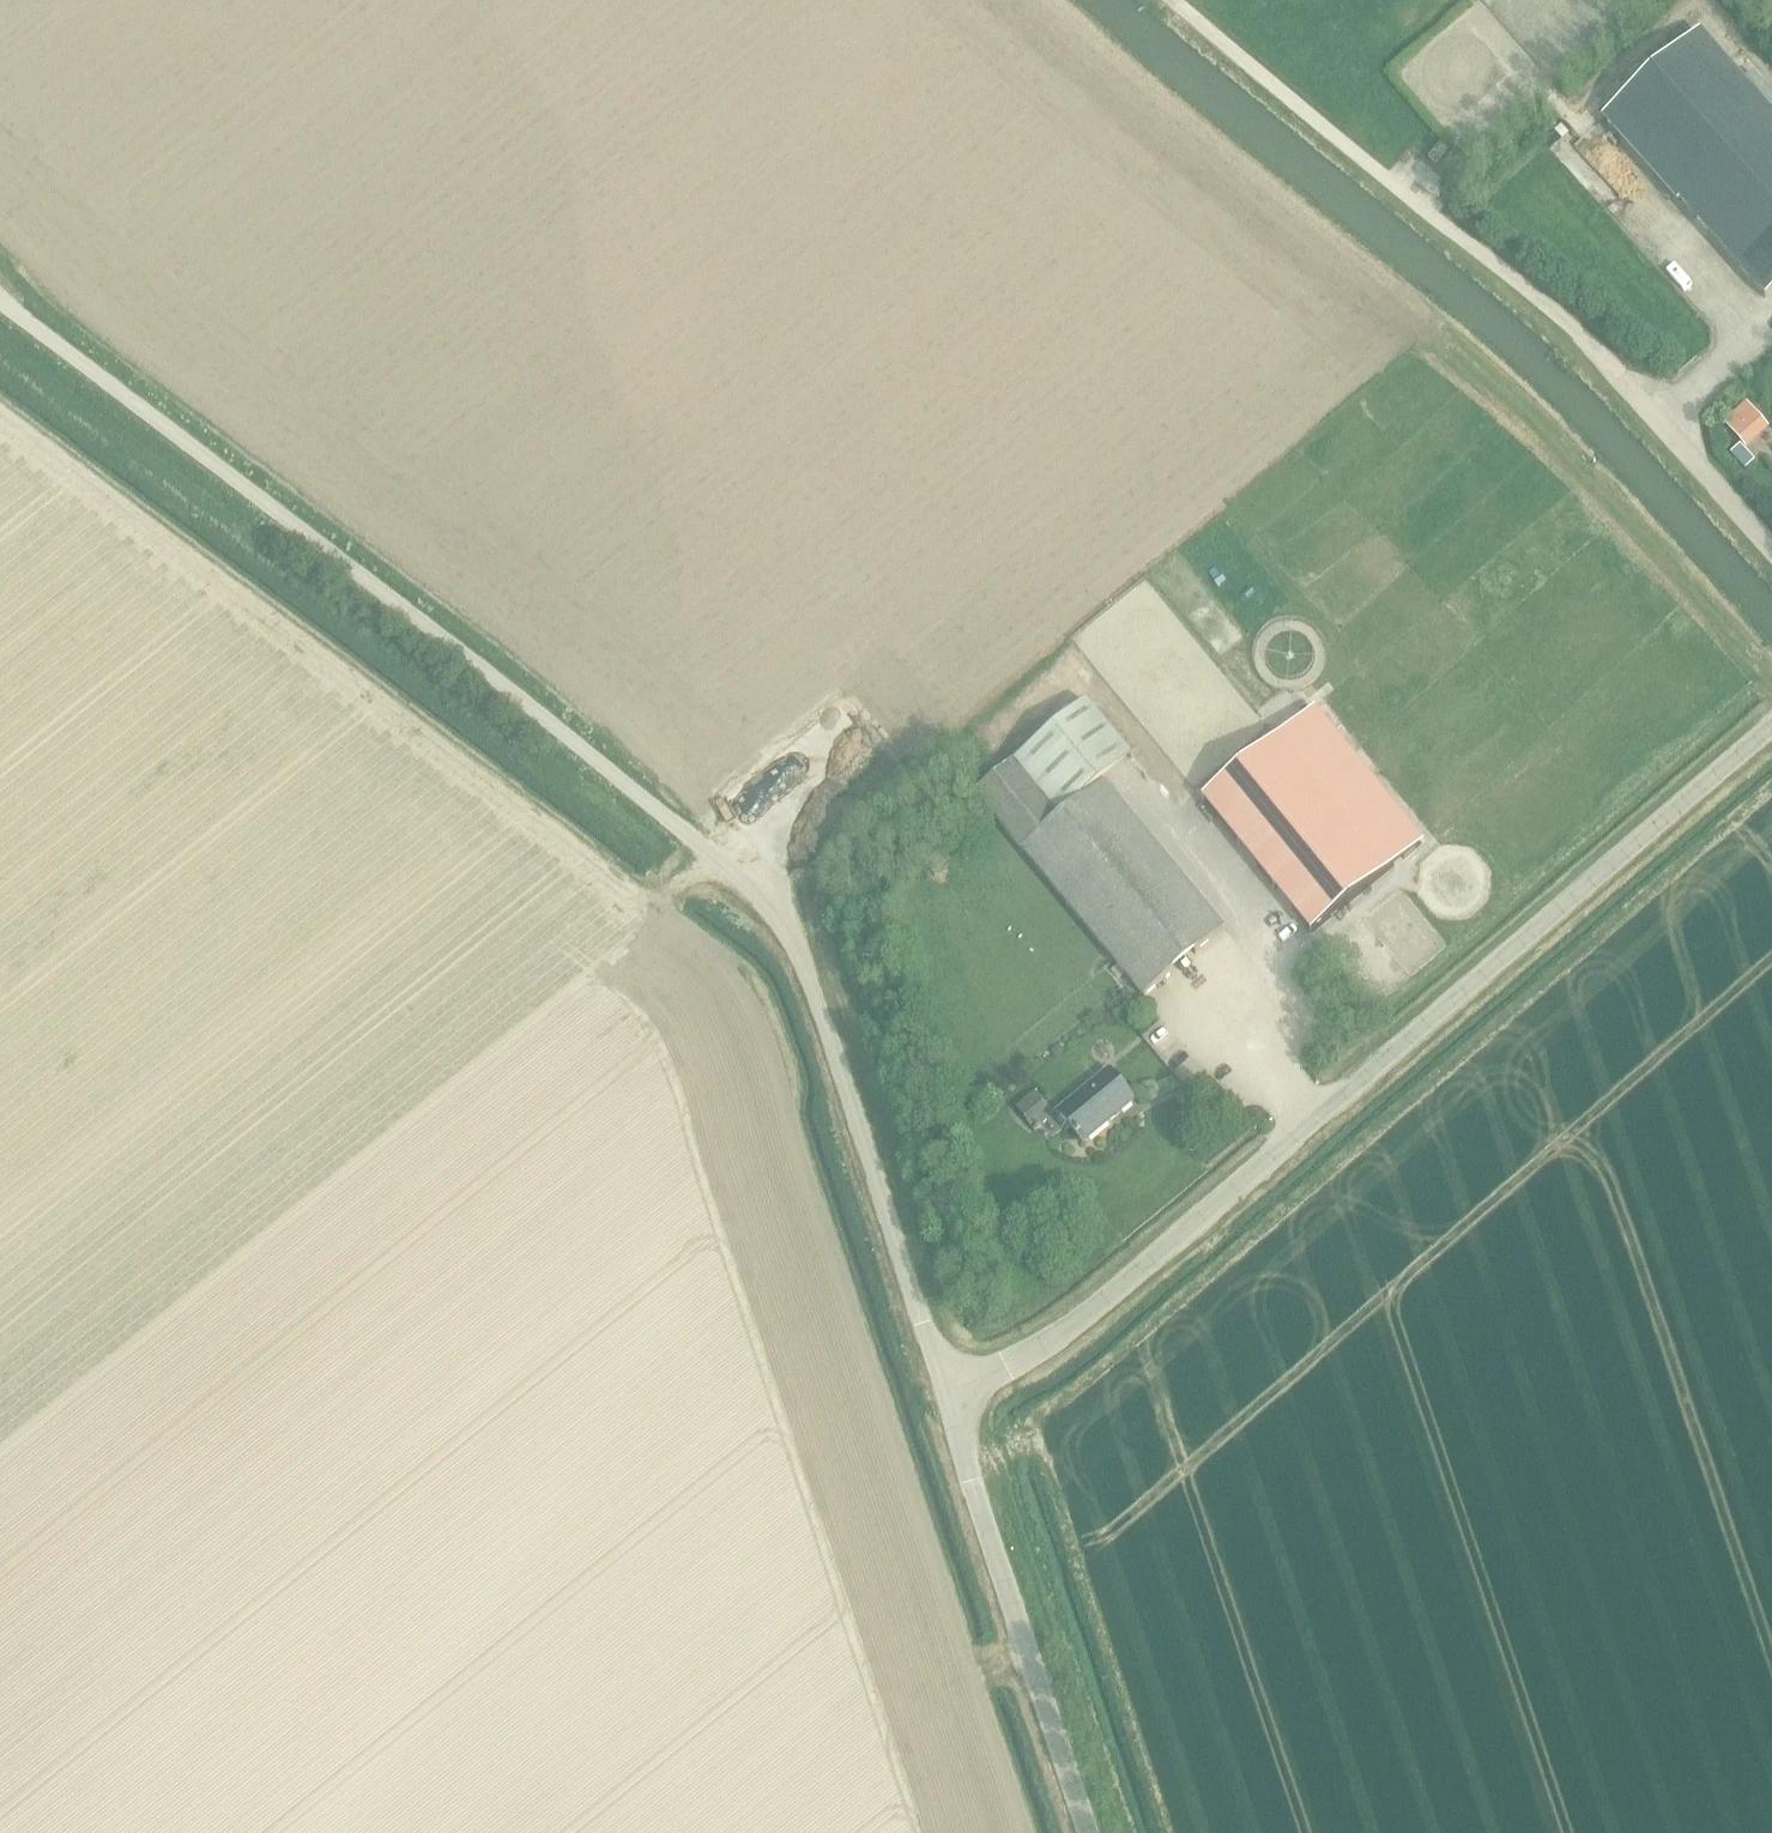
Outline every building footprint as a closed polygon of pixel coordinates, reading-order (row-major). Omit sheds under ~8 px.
[(1606,118),(1680,201),(1765,298),(1771,292),(1771,96),(1753,74),(1743,83),(1700,35),(1606,118)] [(1746,403),(1724,423),(1742,443),(1764,424),(1746,403)] [(972,794),(1018,850),(1141,997),(1223,929),(1177,874),(1100,782),(1129,758),(1083,702),(972,794)] [(1316,707),(1201,800),(1310,933),(1424,840),(1316,707)] [(1083,1142),(1133,1101),(1108,1071),(1058,1112),(1083,1142)]
